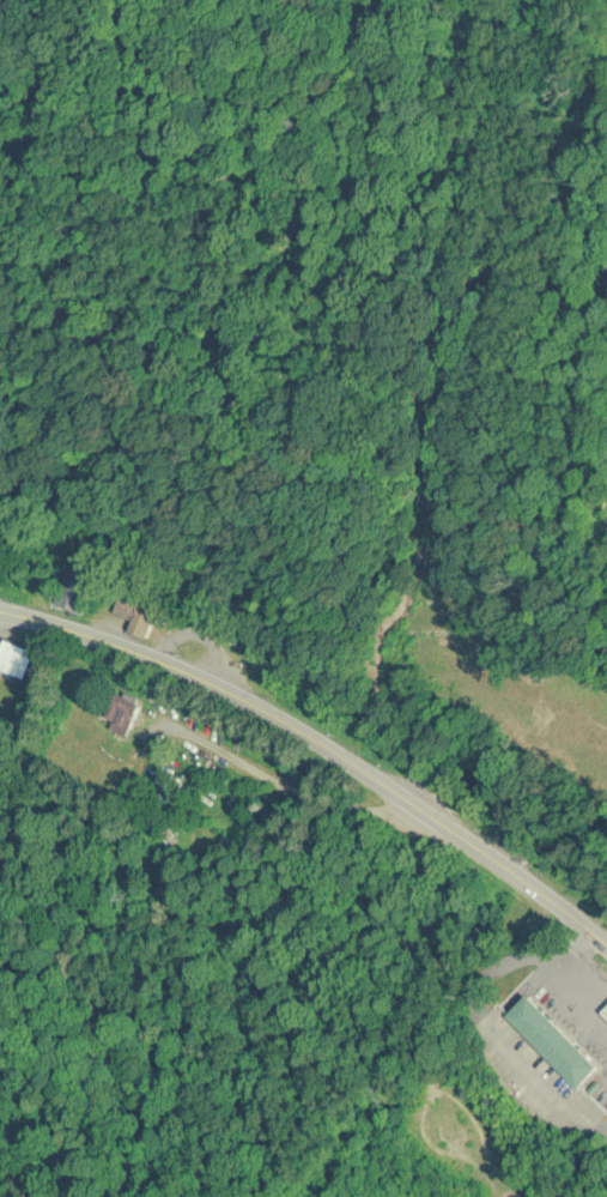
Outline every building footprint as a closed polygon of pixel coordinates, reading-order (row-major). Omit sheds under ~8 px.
[(153,594),(120,593),(119,619),(130,619),(129,638),(152,639),(153,594)] [(31,676),(31,647),(0,647),(0,676),(31,676)] [(504,1018),(576,1089),(597,1067),(526,996),(504,1018)]
